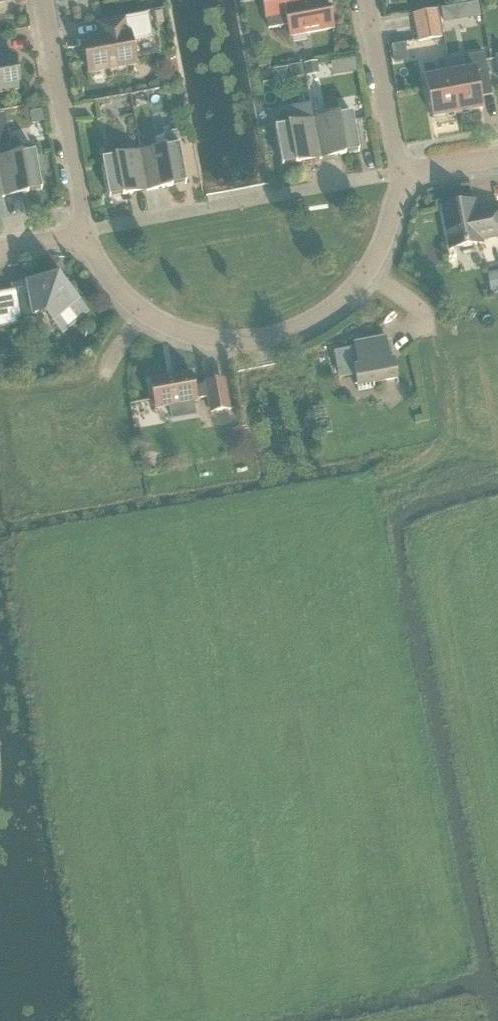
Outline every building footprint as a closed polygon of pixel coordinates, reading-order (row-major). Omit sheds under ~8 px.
[(290,36),(333,28),(328,0),(318,0),(292,5),(291,0),(263,0),(268,28),(288,25),(290,36)] [(479,15),(477,3),(466,5),(467,17),(479,15)] [(443,36),(438,8),(412,13),(417,41),(443,36)] [(83,40),(89,72),(136,63),(131,40),(152,36),(147,13),(96,23),(99,37),(83,40)] [(465,71),(450,73),(458,113),(482,109),(480,97),(492,95),(484,52),(462,56),(465,71)] [(14,55),(0,58),(0,91),(20,88),(14,55)] [(433,118),(458,113),(450,73),(426,78),(433,118)] [(313,120),(321,158),(359,151),(352,113),(313,120)] [(321,158),(313,120),(275,127),(282,165),(321,158)] [(157,149),(140,152),(148,190),(186,183),(177,130),(163,133),(163,136),(155,138),(157,149)] [(3,197),(42,189),(35,151),(0,157),(0,178),(3,197)] [(109,197),(148,190),(140,152),(102,159),(109,197)] [(474,201),(442,207),(442,208),(443,208),(450,248),(450,249),(481,243),(481,239),(497,236),(497,209),(476,213),(474,201)] [(486,270),(489,288),(497,286),(497,268),(486,270)] [(57,278),(14,286),(16,298),(10,299),(9,293),(0,295),(0,326),(15,323),(14,317),(46,311),(63,331),(86,312),(57,278)] [(353,343),(354,347),(334,351),(338,375),(354,372),(358,390),(374,387),(373,382),(396,378),(397,383),(398,383),(394,360),(390,360),(386,337),(353,343)] [(151,381),(155,407),(196,400),(196,399),(209,397),(212,412),(228,409),(223,380),(206,383),(207,385),(194,387),(191,374),(151,381)]
